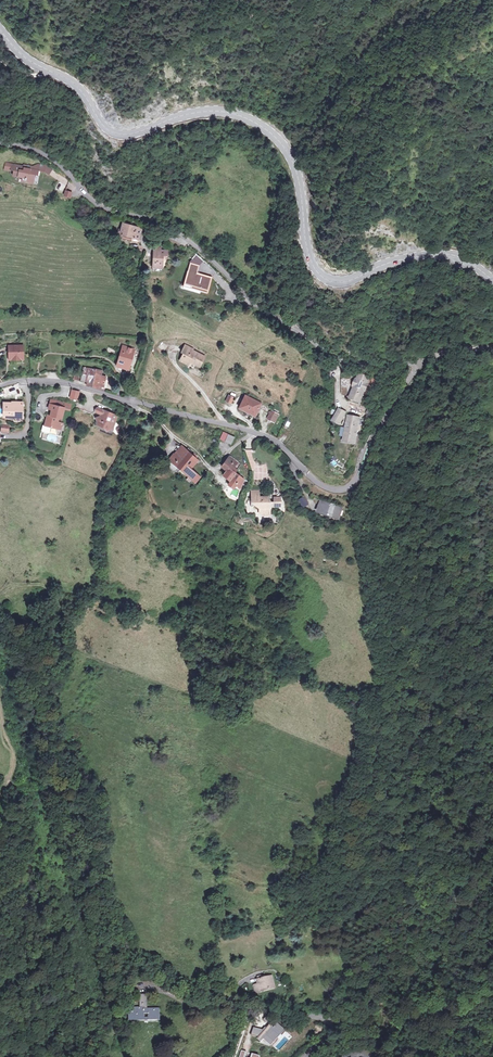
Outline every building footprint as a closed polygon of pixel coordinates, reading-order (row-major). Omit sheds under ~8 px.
[(26,186),(33,187),(33,179),(39,180),(39,175),(24,174),(24,172),(11,170),(11,177),(14,177),(14,181),(26,183),(26,186)] [(130,240),(136,242),(139,231),(120,227),(119,233),(117,232),(115,239),(120,240),(121,238),(130,240)] [(165,252),(158,252),(158,257),(151,257),(151,270),(161,270),(161,257),(165,257),(165,252)] [(200,286),(208,288),(210,278),(196,274),(197,266),(188,264),(181,287),(189,289),(190,287),(199,290),(200,286)] [(21,343),(6,343),(7,357),(21,357),(21,343)] [(125,362),(129,363),(134,349),(122,345),(117,364),(124,366),(125,362)] [(189,363),(199,367),(203,357),(191,351),(192,350),(183,346),(180,353),(182,354),(179,362),(188,366),(189,363)] [(44,354),(44,369),(55,368),(55,354),(44,354)] [(82,367),(81,370),(77,369),(76,379),(86,381),(85,384),(103,389),(105,376),(99,375),(99,370),(82,367)] [(352,393),(349,401),(358,405),(362,396),(360,395),(361,391),(364,392),(367,385),(365,384),(367,379),(358,376),(356,381),(355,380),(352,388),(350,387),(349,392),(352,393)] [(69,398),(77,400),(80,392),(71,389),(69,398)] [(228,395),(225,402),(228,403),(231,405),(234,398),(228,395)] [(253,410),(258,412),(262,403),(245,395),(239,410),(250,416),(253,410)] [(20,414),(19,409),(23,409),(22,401),(3,402),(4,415),(14,416),(14,414),(20,414)] [(47,407),(51,408),(49,414),(46,413),(44,424),(55,427),(57,420),(58,416),(61,417),(63,406),(49,402),(47,407)] [(339,409),(332,423),(341,427),(348,413),(339,409)] [(116,415),(101,410),(100,414),(99,416),(95,418),(97,422),(95,425),(105,428),(108,427),(112,428),(116,415)] [(271,410),(267,420),(271,421),(275,424),(280,414),(271,410)] [(345,429),(344,434),(345,434),(344,439),(349,443),(353,444),(355,433),(357,434),(358,430),(354,429),(355,425),(357,425),(358,420),(348,418),(347,424),(350,425),(349,430),(345,429)] [(230,434),(226,440),(232,443),(236,437),(230,434)] [(187,473),(192,467),(198,461),(200,462),(202,460),(200,458),(199,459),(198,458),(199,456),(195,453),(193,455),(191,453),(193,451),(190,448),(188,451),(183,446),(176,453),(175,452),(169,458),(187,473)] [(230,455),(222,465),(228,470),(230,468),(234,471),(237,468),(235,466),(238,462),(230,455)] [(338,459),(331,462),(334,468),(341,465),(338,459)] [(263,473),(267,473),(266,465),(255,465),(256,480),(264,480),(263,473)] [(192,467),(187,473),(196,481),(201,475),(192,467)] [(228,470),(224,475),(230,480),(227,483),(232,487),(235,484),(239,488),(244,479),(241,476),(243,474),(241,472),(239,475),(234,471),(230,468),(228,470)] [(257,507),(257,512),(261,513),(261,515),(267,515),(267,507),(268,507),(268,501),(265,501),(267,498),(266,497),(265,496),(263,496),(261,497),(260,497),(260,496),(257,496),(257,495),(249,495),(249,499),(248,506),(253,504),(257,507)] [(301,495),(295,498),(299,506),(304,503),(301,495)] [(333,516),(335,510),(316,502),(312,512),(329,519),(330,515),(333,516)] [(259,975),(260,981),(261,989),(276,988),(274,977),(268,978),(264,979),(263,974),(259,975)] [(129,1007),(129,1018),(144,1018),(144,1015),(148,1014),(148,1020),(160,1020),(160,1008),(150,1008),(149,1008),(146,1009),(146,1008),(129,1007)] [(296,1037),(269,1022),(252,1040),(282,1056),(296,1037)] [(220,1045),(224,1048),(228,1041),(224,1039),(220,1045)] [(241,1048),(237,1056),(267,1056),(241,1048)]
